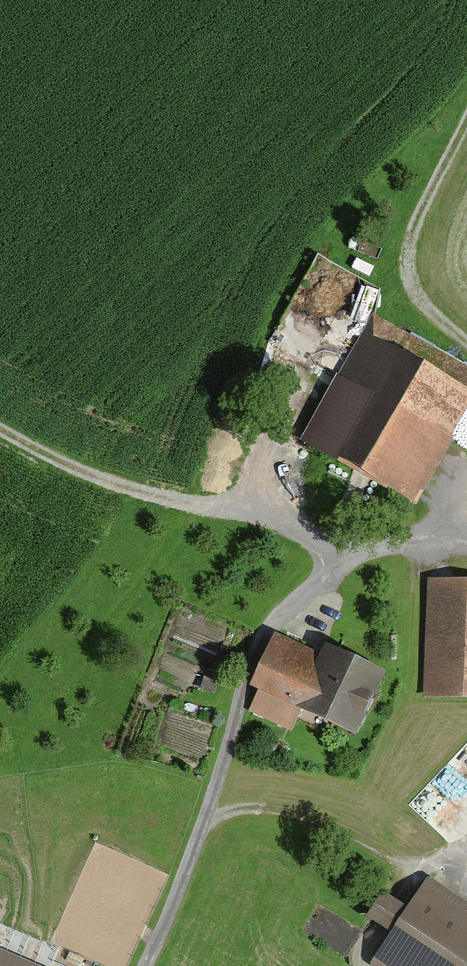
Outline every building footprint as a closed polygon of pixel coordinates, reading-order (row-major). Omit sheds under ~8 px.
[(372,316),(305,441),(414,499),(466,398),(466,366),(372,316)] [(427,579),(425,695),(466,696),(466,580),(427,579)] [(319,655),(276,637),(254,688),(355,731),(382,667),(324,643),(319,655)] [(429,803),(466,827),(466,745),(429,803)] [(428,883),(410,912),(393,901),(379,893),(364,917),(377,925),(391,934),(370,965),(371,965),(466,965),(466,908),(428,883)]
